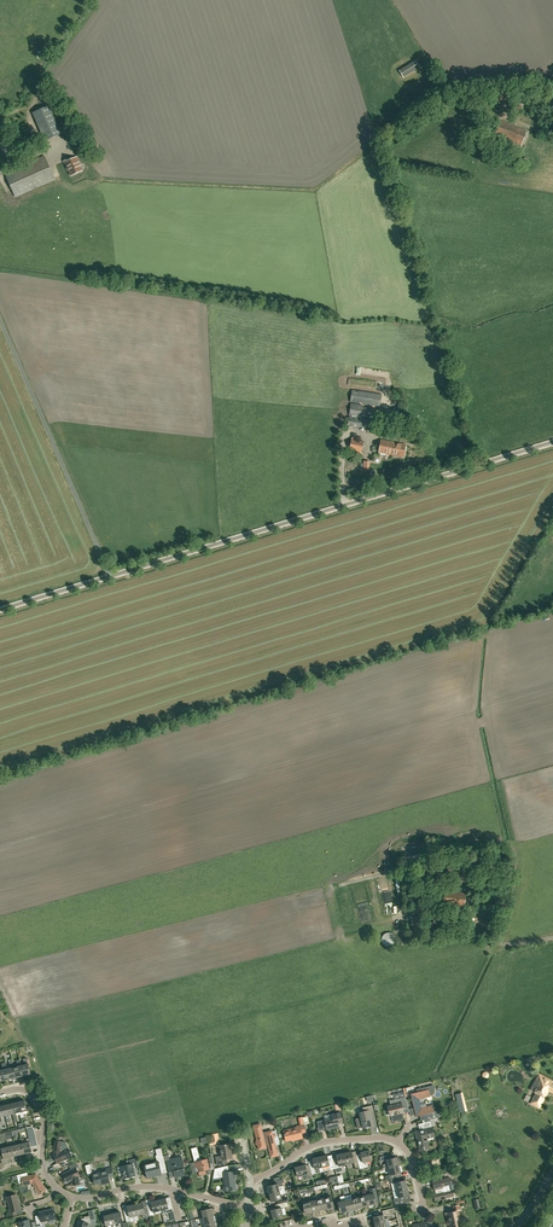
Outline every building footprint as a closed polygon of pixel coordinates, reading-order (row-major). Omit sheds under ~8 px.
[(419,67),(415,61),(399,71),(403,77),(419,67)] [(523,99),(512,98),(511,111),(522,112),(523,99)] [(50,106),(33,113),(45,140),(62,133),(50,106)] [(526,131),(500,121),(497,130),(494,129),(491,134),(521,145),(526,131)] [(44,156),(5,174),(15,197),(55,179),(44,156)] [(65,163),(64,163),(67,170),(68,170),(71,176),(82,171),(80,166),(79,165),(80,165),(77,157),(68,161),(65,163)] [(381,395),(352,390),(350,402),(380,406),(381,395)] [(378,419),(379,410),(362,408),(362,406),(351,404),(349,415),(378,419)] [(349,416),(348,425),(372,429),(374,420),(349,416)] [(352,437),(352,439),(350,450),(361,452),(363,441),(356,440),(357,437),(352,437)] [(406,445),(381,440),(379,452),(403,457),(406,445)] [(464,906),(465,893),(445,891),(443,904),(464,906)] [(427,909),(427,900),(418,899),(417,909),(427,909)] [(395,944),(390,932),(383,934),(387,946),(395,944)] [(25,1064),(21,1065),(23,1075),(31,1073),(28,1063),(27,1058),(23,1058),(25,1064)] [(11,1067),(7,1068),(9,1078),(16,1077),(14,1067),(13,1061),(12,1061),(12,1059),(9,1060),(10,1062),(9,1062),(11,1067)] [(23,1075),(21,1065),(20,1059),(16,1060),(18,1066),(14,1067),(16,1077),(23,1075)] [(7,1068),(6,1063),(2,1063),(3,1069),(0,1070),(0,1071),(2,1080),(9,1078),(7,1068)] [(531,1103),(532,1102),(539,1106),(539,1107),(540,1104),(545,1097),(544,1097),(547,1091),(547,1090),(546,1090),(547,1089),(552,1092),(552,1082),(551,1081),(550,1082),(541,1077),(539,1076),(531,1090),(535,1092),(536,1093),(532,1100),(531,1103)] [(416,1089),(417,1092),(411,1094),(416,1116),(421,1115),(423,1120),(437,1117),(441,1116),(441,1114),(440,1113),(439,1112),(439,1111),(438,1111),(437,1111),(434,1111),(432,1105),(421,1108),(419,1099),(430,1096),(431,1095),(432,1095),(433,1094),(434,1093),(434,1092),(434,1091),(435,1090),(435,1089),(434,1088),(434,1085),(416,1089)] [(463,1092),(456,1094),(460,1112),(467,1111),(463,1092)] [(402,1113),(403,1112),(402,1107),(408,1106),(405,1097),(390,1101),(391,1105),(389,1106),(391,1115),(392,1115),(393,1121),(404,1119),(402,1113)] [(17,1101),(20,1112),(21,1117),(24,1117),(23,1111),(27,1110),(24,1100),(17,1101)] [(20,1112),(17,1101),(10,1103),(13,1113),(14,1121),(18,1120),(16,1113),(20,1112)] [(3,1105),(6,1115),(7,1122),(11,1122),(9,1114),(13,1113),(10,1103),(10,1102),(9,1102),(7,1102),(6,1103),(6,1104),(3,1105)] [(360,1118),(355,1119),(357,1128),(362,1127),(372,1125),(371,1118),(370,1116),(375,1115),(372,1105),(361,1107),(363,1112),(359,1113),(360,1118)] [(318,1127),(317,1127),(318,1131),(322,1130),(325,1129),(325,1128),(326,1128),(327,1129),(328,1129),(339,1126),(338,1122),(343,1121),(341,1112),(331,1114),(324,1116),(325,1120),(323,1120),(317,1121),(318,1127)] [(427,1139),(435,1137),(432,1126),(431,1121),(423,1123),(425,1129),(415,1131),(420,1151),(429,1149),(427,1139)] [(260,1123),(254,1125),(258,1140),(257,1141),(256,1141),(256,1142),(256,1143),(256,1144),(257,1144),(257,1145),(258,1145),(259,1145),(260,1148),(266,1147),(265,1145),(268,1144),(271,1156),(277,1155),(275,1145),(281,1144),(277,1130),(262,1133),(260,1123)] [(305,1132),(303,1125),(303,1124),(296,1126),(297,1128),(284,1131),(286,1140),(294,1138),(294,1139),(302,1138),(301,1133),(305,1132)] [(32,1151),(31,1147),(30,1143),(29,1141),(22,1143),(25,1153),(32,1151)] [(66,1142),(61,1142),(55,1141),(54,1154),(58,1163),(72,1156),(68,1148),(66,1142)] [(25,1153),(22,1143),(15,1145),(18,1155),(25,1153)] [(230,1143),(220,1145),(222,1159),(216,1160),(217,1164),(227,1163),(227,1159),(232,1158),(230,1143)] [(15,1145),(8,1146),(10,1156),(18,1155),(15,1145)] [(10,1156),(8,1146),(1,1148),(3,1158),(10,1156)] [(357,1158),(359,1166),(360,1168),(368,1166),(367,1161),(370,1161),(368,1150),(360,1152),(361,1157),(357,1158)] [(196,1160),(196,1161),(194,1162),(195,1167),(197,1166),(199,1175),(206,1174),(205,1170),(210,1168),(207,1158),(203,1159),(203,1158),(199,1159),(198,1151),(193,1152),(194,1160),(196,1160)] [(351,1151),(344,1153),(346,1164),(354,1162),(355,1168),(359,1166),(357,1158),(357,1157),(353,1158),(351,1151)] [(166,1166),(165,1161),(163,1156),(163,1153),(156,1155),(157,1162),(144,1165),(147,1177),(161,1174),(160,1168),(166,1166)] [(338,1162),(334,1163),(335,1168),(336,1172),(342,1171),(341,1165),(346,1164),(344,1153),(336,1155),(338,1162)] [(320,1155),(320,1156),(323,1170),(330,1169),(335,1168),(334,1163),(333,1161),(329,1162),(327,1155),(325,1155),(324,1154),(320,1155)] [(390,1155),(380,1157),(381,1161),(387,1160),(388,1163),(383,1165),(384,1168),(399,1164),(398,1161),(400,1161),(399,1156),(397,1157),(391,1158),(390,1155)] [(170,1160),(166,1161),(169,1172),(173,1170),(175,1176),(181,1175),(181,1176),(185,1175),(183,1168),(185,1168),(182,1156),(170,1159),(170,1160)] [(323,1170),(320,1156),(312,1158),(314,1166),(310,1167),(310,1168),(312,1174),(316,1173),(316,1172),(323,1170)] [(135,1175),(134,1170),(133,1168),(139,1167),(137,1158),(127,1160),(128,1164),(122,1166),(124,1174),(124,1173),(125,1178),(135,1175)] [(67,1182),(73,1179),(73,1185),(80,1184),(79,1176),(80,1176),(76,1168),(79,1167),(77,1162),(69,1165),(71,1170),(63,1174),(67,1182)] [(295,1166),(295,1167),(297,1176),(302,1174),(304,1180),(312,1177),(312,1174),(310,1168),(307,1169),(305,1165),(304,1165),(303,1164),(295,1166)] [(399,1164),(384,1168),(388,1167),(390,1174),(385,1176),(386,1180),(390,1179),(396,1178),(395,1173),(401,1172),(399,1164)] [(223,1191),(229,1190),(236,1189),(233,1171),(229,1172),(228,1165),(215,1168),(214,1174),(223,1173),(225,1186),(223,1187),(223,1191)] [(107,1170),(93,1173),(95,1184),(104,1182),(104,1184),(110,1182),(109,1177),(113,1176),(111,1167),(106,1169),(107,1170)] [(22,1177),(21,1174),(17,1175),(19,1183),(23,1182),(24,1185),(32,1183),(39,1194),(46,1190),(36,1174),(22,1177)] [(396,1178),(390,1179),(391,1183),(395,1182),(396,1190),(408,1187),(406,1180),(400,1181),(399,1177),(396,1178)] [(267,1186),(268,1188),(267,1188),(266,1190),(267,1192),(268,1193),(269,1193),(269,1194),(285,1190),(284,1186),(282,1186),(281,1183),(283,1182),(282,1178),(278,1180),(270,1182),(271,1185),(267,1186)] [(450,1178),(433,1182),(434,1188),(436,1187),(437,1193),(434,1194),(435,1200),(453,1195),(452,1190),(449,1190),(448,1184),(452,1184),(450,1178)] [(408,1187),(396,1190),(398,1197),(394,1198),(395,1205),(406,1202),(404,1196),(409,1195),(408,1187)] [(375,1188),(370,1189),(370,1192),(366,1193),(366,1195),(369,1205),(369,1206),(370,1207),(372,1206),(373,1205),(373,1204),(376,1204),(376,1203),(378,1202),(375,1188)] [(285,1190),(269,1194),(271,1201),(277,1200),(278,1204),(287,1202),(288,1202),(287,1197),(281,1198),(280,1194),(286,1193),(285,1190)] [(16,1194),(7,1196),(10,1209),(9,1209),(11,1216),(17,1214),(16,1210),(21,1209),(20,1202),(18,1202),(16,1194)] [(312,1196),(313,1200),(310,1201),(312,1212),(319,1210),(317,1199),(316,1195),(312,1196)] [(366,1195),(359,1197),(362,1207),(369,1205),(366,1195)] [(331,1196),(324,1198),(326,1208),(334,1206),(331,1196)] [(340,1197),(341,1201),(338,1202),(340,1212),(348,1210),(345,1200),(344,1196),(340,1197)] [(358,1209),(359,1209),(359,1208),(362,1207),(359,1197),(352,1198),(354,1209),(355,1209),(355,1210),(356,1210),(358,1209)] [(161,1210),(165,1209),(166,1213),(169,1212),(172,1211),(173,1211),(171,1202),(167,1203),(166,1198),(158,1199),(161,1210)] [(326,1208),(324,1198),(317,1199),(319,1210),(326,1208)] [(348,1210),(354,1209),(352,1198),(345,1200),(348,1210)] [(148,1207),(150,1216),(154,1214),(154,1212),(161,1210),(158,1199),(150,1201),(152,1206),(148,1207)] [(310,1201),(302,1203),(305,1213),(312,1212),(310,1201)] [(139,1203),(135,1204),(137,1215),(138,1218),(137,1215),(141,1214),(142,1218),(143,1218),(146,1218),(146,1220),(151,1219),(150,1216),(148,1207),(143,1208),(142,1202),(139,1203)] [(287,1202),(278,1204),(275,1205),(276,1208),(271,1210),(273,1217),(283,1215),(282,1207),(288,1206),(287,1202)] [(138,1218),(137,1215),(135,1204),(127,1206),(128,1209),(124,1210),(126,1221),(130,1220),(131,1222),(138,1220),(138,1218)] [(452,1206),(453,1212),(445,1213),(447,1222),(449,1221),(450,1226),(464,1226),(463,1226),(462,1226),(459,1210),(461,1210),(460,1204),(452,1206)] [(203,1217),(213,1215),(211,1207),(201,1210),(203,1217)] [(398,1207),(390,1209),(391,1213),(396,1211),(397,1217),(400,1216),(398,1207)] [(39,1212),(40,1214),(35,1215),(38,1226),(42,1226),(41,1222),(55,1218),(54,1213),(53,1209),(39,1212)] [(115,1226),(114,1224),(112,1214),(111,1214),(111,1213),(110,1212),(108,1213),(107,1214),(107,1215),(104,1216),(106,1226),(111,1226),(111,1225),(115,1225),(115,1226)] [(120,1212),(112,1214),(115,1226),(120,1225),(119,1223),(123,1222),(120,1212)] [(384,1214),(373,1217),(375,1224),(385,1221),(389,1221),(388,1218),(385,1219),(384,1214)] [(80,1221),(79,1220),(77,1226),(89,1226),(90,1226),(92,1226),(96,1224),(94,1216),(94,1217),(90,1218),(90,1216),(89,1215),(84,1217),(84,1218),(81,1218),(80,1221)] [(213,1215),(203,1217),(205,1224),(215,1222),(213,1215)]
